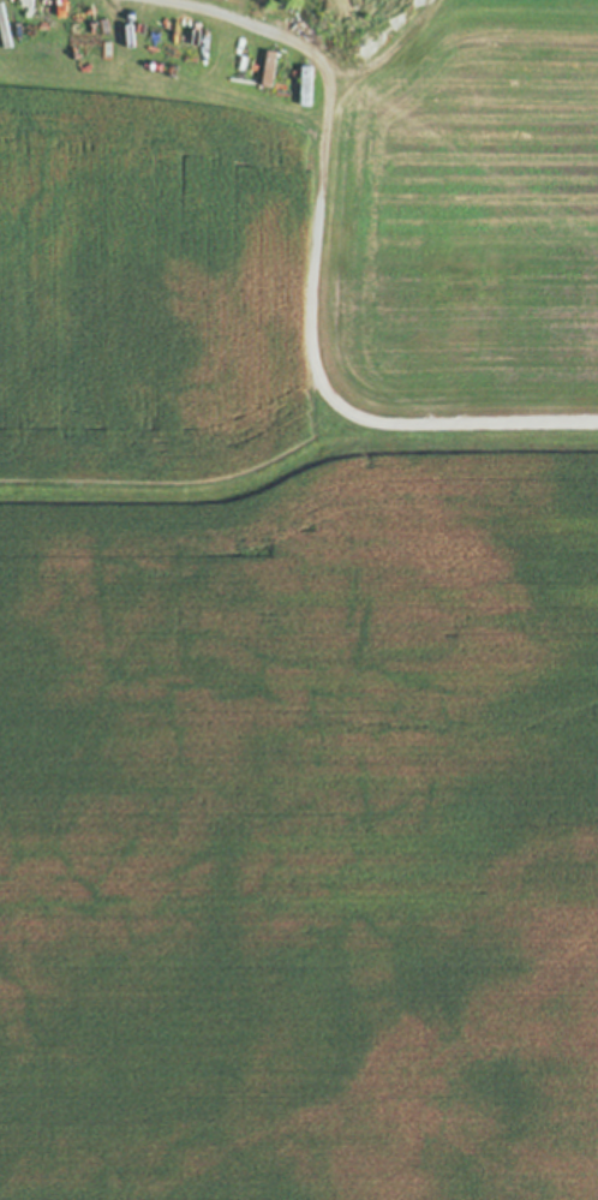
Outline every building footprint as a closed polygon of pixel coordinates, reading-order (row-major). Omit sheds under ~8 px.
[(46,28),(47,0),(54,0),(53,28),(46,28)] [(53,28),(54,0),(62,0),(60,28),(53,28)] [(60,28),(62,0),(69,0),(68,29),(67,38),(60,38),(60,28)] [(268,49),(279,50),(274,85),(262,84),(268,49)] [(301,66),(313,66),(313,105),(301,105),(301,66)]
